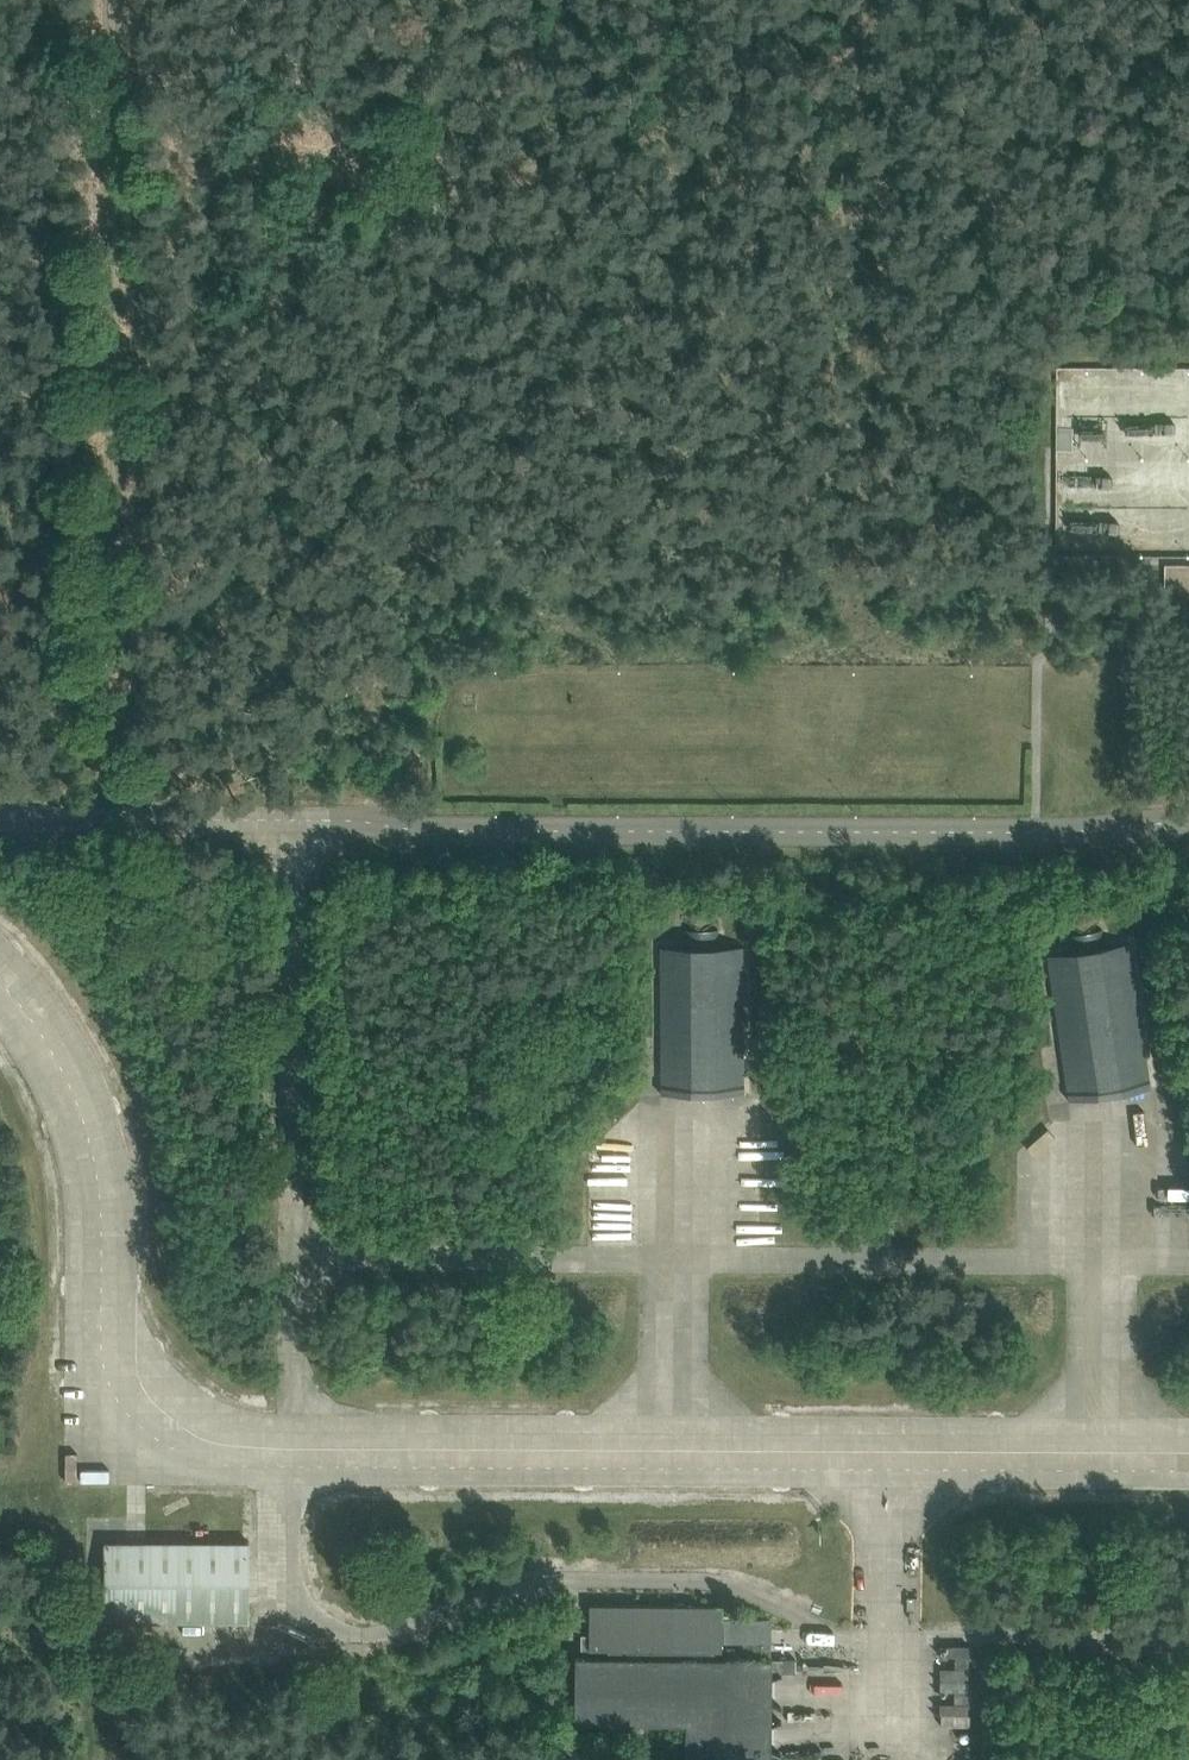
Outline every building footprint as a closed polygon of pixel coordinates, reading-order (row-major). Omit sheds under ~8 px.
[(719,929),(684,929),(684,945),(660,945),(661,1036),(661,1093),(745,1092),(745,1073),(744,945),(720,945),(719,929)] [(1152,1087),(1149,1068),(1130,941),(1106,945),(1103,929),(1069,934),(1071,950),(1047,954),(1060,1043),(1069,1099),(1152,1087)] [(881,1201),(881,1218),(898,1218),(898,1201),(881,1201)] [(105,1620),(150,1620),(249,1620),(249,1542),(105,1541),(105,1620)] [(685,1758),(718,1759),(772,1759),(772,1658),(685,1657),(685,1649),(722,1650),(722,1636),(724,1636),(724,1618),(723,1618),(723,1604),(685,1604),(685,1602),(675,1602),(675,1604),(590,1603),(589,1648),(591,1648),(591,1650),(601,1650),(601,1648),(608,1649),(608,1656),(576,1656),(575,1722),(686,1723),(685,1758)]
